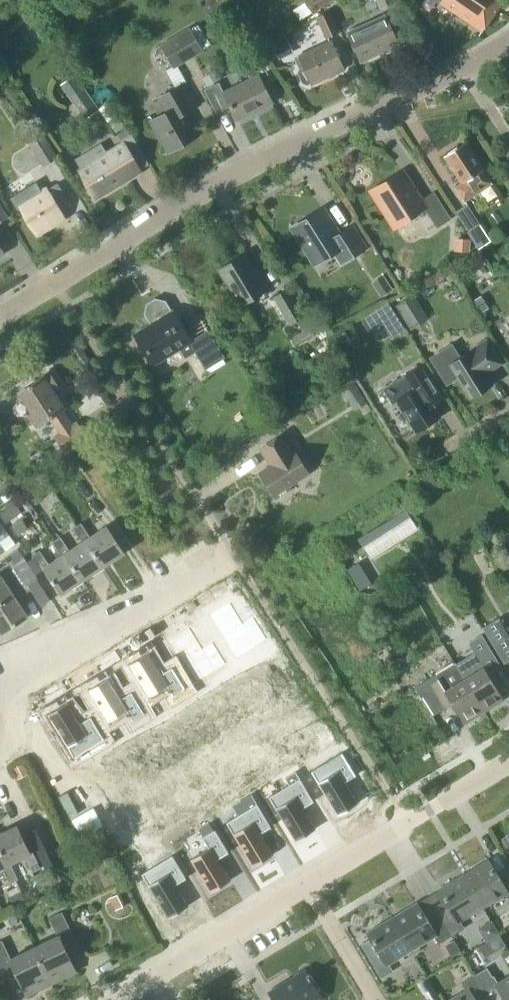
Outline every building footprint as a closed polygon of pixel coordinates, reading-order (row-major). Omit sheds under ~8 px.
[(304,0),(305,2),(293,9),(300,20),(330,0),(304,0)] [(394,0),(376,0),(380,9),(396,3),(394,0)] [(503,0),(437,0),(483,31),(503,0)] [(340,33),(330,10),(316,16),(326,39),(340,33)] [(361,61),(399,44),(385,15),(348,32),(361,61)] [(203,51),(202,49),(211,44),(198,23),(190,28),(189,27),(160,44),(174,68),(203,51)] [(293,52),(288,41),(274,48),(279,58),(293,52)] [(312,84),(344,69),(331,41),(299,55),(304,66),(300,68),(299,72),(303,82),(307,84),(311,82),(312,84)] [(237,120),(273,103),(259,75),(224,92),(219,82),(205,89),(217,113),(231,106),(237,120)] [(144,112),(167,154),(200,135),(187,111),(199,105),(185,81),(156,97),(165,111),(158,115),(154,106),(144,112)] [(68,96),(84,120),(99,110),(84,88),(83,86),(68,96)] [(43,167),(59,157),(43,132),(28,141),(43,167)] [(136,163),(146,157),(131,134),(121,140),(123,145),(107,154),(101,144),(76,159),(82,169),(80,170),(96,196),(140,170),(136,163)] [(465,200),(491,183),(483,169),(466,143),(445,156),(463,182),(455,187),(465,200)] [(420,200),(403,173),(374,191),(394,224),(423,206),(437,228),(451,219),(434,192),(420,200)] [(36,233),(64,216),(60,210),(70,204),(58,184),(20,206),(36,233)] [(491,240),(481,224),(467,203),(456,211),(479,248),(491,240)] [(339,235),(323,210),(294,229),(315,261),(334,249),(342,261),(365,247),(352,227),(339,235)] [(471,238),(454,237),(453,250),(470,251),(471,238)] [(218,270),(240,306),(269,288),(260,275),(259,276),(245,253),(218,270)] [(393,288),(383,274),(371,281),(381,296),(393,288)] [(315,334),(288,288),(272,297),(290,326),(297,321),(302,330),(292,336),(297,345),(315,334)] [(429,318),(414,293),(395,305),(411,329),(429,318)] [(206,368),(225,357),(201,319),(200,319),(209,333),(192,344),(165,301),(156,299),(148,304),(145,313),(152,324),(137,333),(155,362),(180,347),(186,357),(196,351),(206,368)] [(405,327),(388,301),(362,317),(369,330),(384,321),(393,335),(405,327)] [(487,341),(461,357),(452,342),(429,356),(447,385),(458,378),(470,397),(492,384),(484,372),(501,362),(487,341)] [(396,400),(416,431),(440,416),(432,404),(443,397),(422,364),(383,388),(392,403),(396,400)] [(49,372),(20,391),(34,413),(30,416),(36,426),(50,417),(61,433),(55,437),(64,450),(85,436),(77,423),(71,427),(61,410),(63,409),(53,392),(59,387),(49,372)] [(367,402),(354,381),(341,389),(354,410),(367,402)] [(271,465),(260,473),(276,498),(291,489),(288,485),(309,472),(294,450),(293,451),(282,434),(260,448),(271,465)] [(85,503),(97,495),(86,479),(74,487),(85,503)] [(33,505),(44,498),(36,486),(25,493),(33,505)] [(22,512),(16,502),(0,512),(0,513),(6,522),(22,512)] [(407,510),(359,539),(370,556),(417,527),(407,510)] [(8,535),(5,531),(0,523),(0,540),(2,539),(8,535)] [(103,566),(124,552),(107,526),(90,537),(81,523),(74,528),(83,542),(86,540),(103,566)] [(86,540),(83,542),(70,550),(61,537),(53,542),(62,555),(65,553),(82,580),(103,566),(86,540)] [(27,562),(18,548),(9,554),(13,560),(0,568),(0,603),(13,594),(11,591),(3,578),(27,562)] [(61,594),(82,580),(65,553),(62,555),(49,564),(40,550),(32,555),(41,570),(44,568),(47,573),(40,578),(53,599),(61,594)] [(28,584),(26,581),(11,591),(13,594),(0,603),(0,630),(2,633),(28,616),(16,599),(31,589),(42,605),(51,599),(38,578),(28,584)] [(231,601),(210,614),(230,647),(251,634),(231,601)] [(494,621),(483,627),(490,640),(493,645),(502,640),(504,638),(494,621)] [(190,626),(170,638),(189,671),(210,659),(190,626)] [(267,640),(258,645),(262,652),(271,646),(267,640)] [(270,663),(274,670),(284,664),(273,647),(260,656),(266,666),(270,663)] [(483,667),(465,679),(484,711),(503,699),(488,674),(496,669),(496,668),(485,650),(480,653),(476,655),(483,667)] [(149,651),(129,663),(149,697),(169,684),(149,651)] [(226,664),(217,670),(221,676),(230,671),(226,664)] [(484,711),(465,679),(456,664),(437,676),(436,674),(415,687),(432,716),(446,707),(442,701),(449,696),(465,723),(484,711)] [(108,676),(88,688),(108,721),(128,709),(108,676)] [(186,689),(176,695),(181,702),(190,696),(186,689)] [(68,701),(47,713),(67,747),(88,734),(68,701)] [(152,724),(146,714),(133,721),(139,732),(152,724)] [(104,739),(95,745),(99,752),(108,746),(104,739)] [(337,746),(328,751),(332,758),(341,753),(337,746)] [(12,766),(17,778),(29,773),(24,761),(12,766)] [(339,769),(318,782),(338,815),(359,802),(339,769)] [(294,771),(285,777),(289,784),(298,778),(294,771)] [(296,795),(275,807),(295,840),(316,828),(296,795)] [(252,797),(243,803),(247,810),(256,804),(252,797)] [(274,854),(254,821),(233,833),(253,866),(274,854)] [(209,823),(200,828),(204,835),(213,829),(209,823)] [(44,824),(28,832),(46,868),(61,860),(44,824)] [(41,868),(33,850),(30,852),(17,825),(0,833),(0,849),(7,864),(10,862),(25,855),(33,872),(41,868)] [(508,846),(508,840),(507,835),(498,841),(503,850),(508,846)] [(211,846),(190,858),(210,891),(231,879),(211,846)] [(167,848),(158,854),(162,861),(171,855),(167,848)] [(10,862),(7,864),(0,849),(0,868),(2,866),(10,883),(18,879),(10,862)] [(507,870),(497,876),(487,860),(463,874),(483,907),(506,893),(508,897),(508,873),(507,870)] [(169,872),(148,884),(168,917),(189,905),(169,872)] [(460,920),(483,907),(463,874),(439,888),(449,905),(437,912),(452,935),(464,927),(460,920)] [(126,905),(120,892),(109,897),(115,910),(126,905)] [(452,935),(437,912),(426,919),(416,902),(392,917),(412,950),(435,936),(439,943),(452,935)] [(52,984),(76,972),(63,944),(75,939),(62,912),(49,918),(58,936),(34,947),(52,984)] [(389,964),(412,950),(392,917),(368,931),(372,938),(362,944),(382,977),(393,970),(389,964)] [(461,952),(454,939),(445,944),(452,957),(461,952)] [(34,947),(11,958),(2,940),(0,941),(0,969),(3,974),(14,968),(27,996),(52,984),(34,947)] [(492,976),(487,967),(475,974),(481,983),(490,998),(489,998),(491,999),(505,999),(506,999),(507,999),(508,999),(508,975),(498,982),(494,975),(492,976)] [(322,997),(305,970),(269,992),(274,999),(318,999),(322,997)] [(481,983),(475,974),(463,982),(466,989),(448,999),(485,999),(489,998),(490,998),(481,983)] [(423,993),(434,987),(428,976),(417,983),(423,993)]
